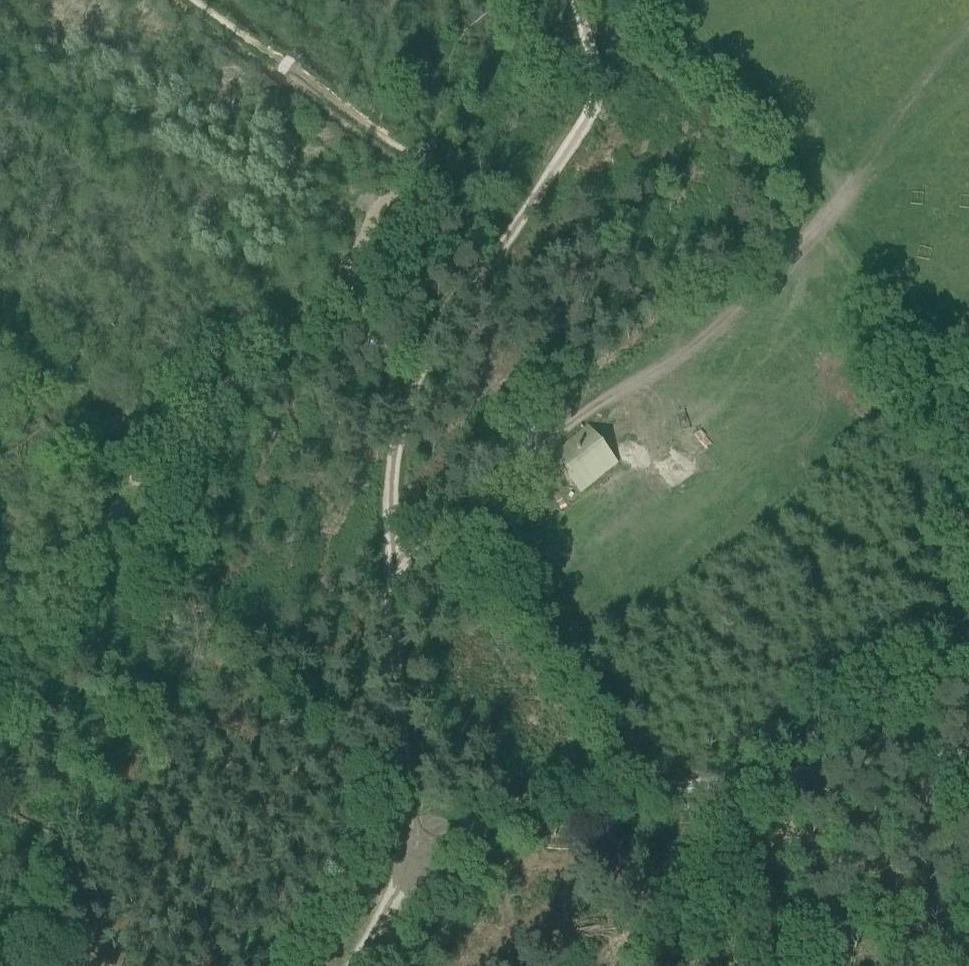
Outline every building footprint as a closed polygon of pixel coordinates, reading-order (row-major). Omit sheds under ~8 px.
[(589,429),(552,459),(578,491),(615,462),(589,429)]
